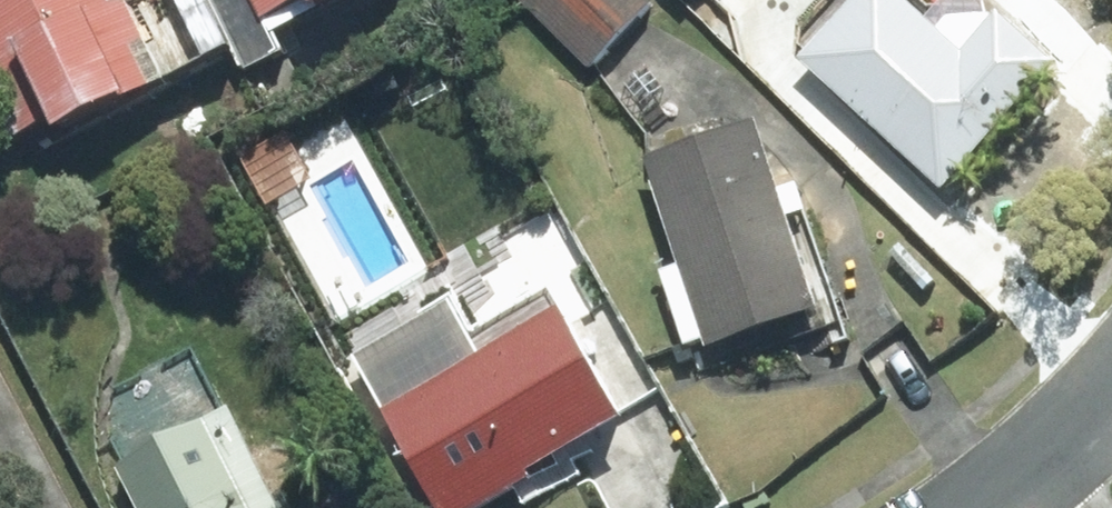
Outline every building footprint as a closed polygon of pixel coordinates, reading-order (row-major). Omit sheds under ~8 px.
[(104,0),(0,0),(0,147),(8,166),(231,71),(200,0),(158,0),(112,19),(104,0)] [(265,48),(370,0),(243,0),(265,48)] [(588,78),(653,10),(642,0),(505,0),(588,78)] [(793,69),(939,202),(1043,89),(1111,152),(1111,77),(1028,0),(1018,0),(953,72),(874,0),(857,0),(793,69)] [(923,20),(944,0),(903,0),(923,20)] [(640,169),(672,267),(649,274),(678,366),(709,356),(797,327),(835,314),(796,196),(773,203),(750,133),(640,169)] [(630,419),(565,306),(491,348),(459,292),(354,352),(443,507),(474,507),(630,419)] [(112,476),(128,507),(268,507),(225,420),(112,476)]
